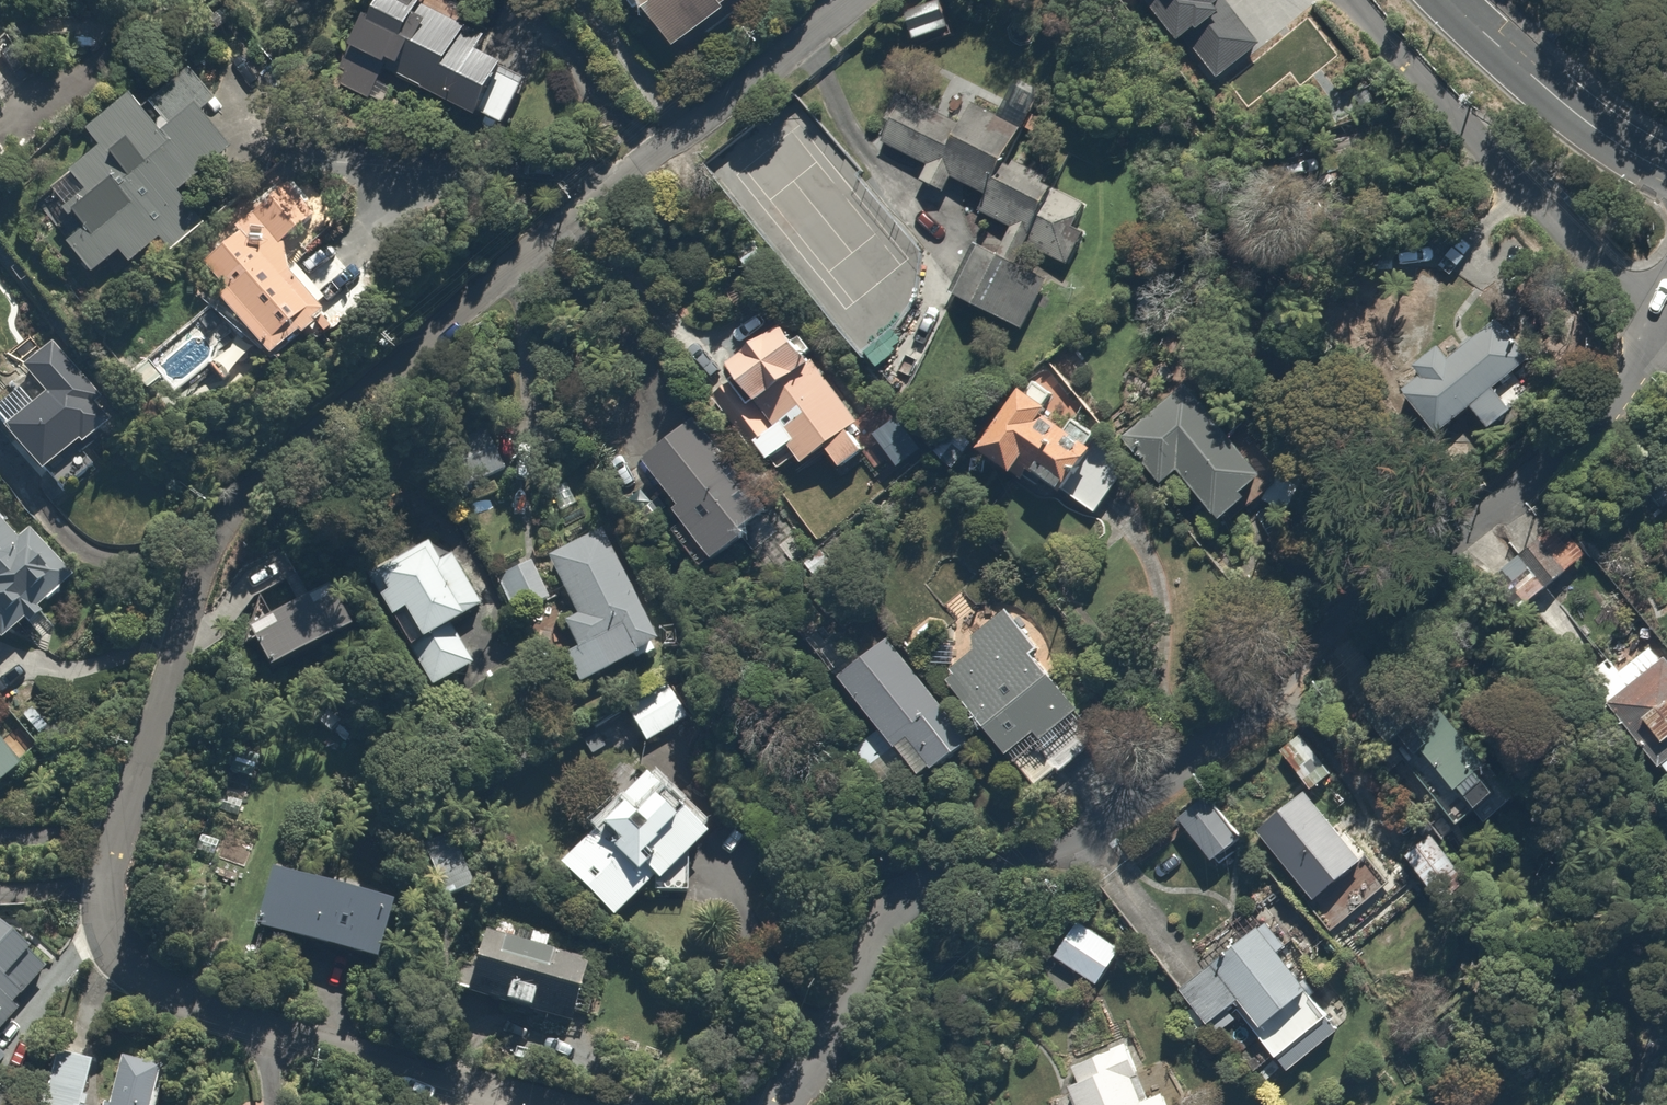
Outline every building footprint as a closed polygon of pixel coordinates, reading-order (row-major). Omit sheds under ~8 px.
[(352,50),(336,81),(370,99),(386,69),(492,124),(520,71),(481,51),(492,31),(433,0),(389,0),(378,19),(370,15),(352,50)] [(674,49),(684,63),(730,30),(725,23),(757,0),(639,0),(674,49)] [(204,226),(181,199),(257,134),(198,64),(143,110),(132,97),(85,138),(96,151),(47,192),(81,233),(64,247),(89,277),(119,252),(132,267),(160,244),(169,255),(204,226)] [(976,215),(1010,233),(999,254),(979,244),(952,295),(1021,330),(1027,318),(1022,316),(1036,288),(1052,297),(1061,278),(1049,272),(1057,257),(1072,264),(1088,231),(1078,226),(1091,201),(1013,161),(1031,126),(974,97),(964,116),(909,87),(879,146),(934,174),(928,186),(947,196),(954,184),(984,199),(976,215)] [(11,163),(0,148),(0,172),(11,163)] [(194,275),(216,302),(272,371),(372,289),(330,238),(301,262),(286,244),(316,220),(289,187),(236,231),(241,237),(194,275)] [(1508,308),(1463,345),(1452,330),(1391,379),(1403,394),(1439,438),(1544,353),(1508,308)] [(795,312),(749,346),(727,363),(740,380),(714,400),(769,472),(796,452),(810,470),(831,455),(843,472),(889,438),(795,312)] [(100,467),(84,447),(124,414),(57,332),(17,365),(47,402),(5,436),(42,481),(46,477),(63,497),(100,467)] [(1026,477),(1032,469),(1099,514),(1135,459),(1083,425),(1091,413),(1076,403),(1082,394),(1037,365),(982,448),(1026,477)] [(1168,489),(1180,479),(1217,524),(1274,478),(1199,386),(1156,421),(1130,442),(1168,489)] [(647,462),(684,509),(676,515),(715,563),(723,557),(775,514),(699,420),(647,462)] [(22,542),(0,513),(0,640),(31,616),(37,625),(57,609),(51,601),(72,584),(52,559),(58,554),(38,529),(22,542)] [(1601,553),(1566,514),(1496,576),(1532,615),(1601,553)] [(547,556),(574,613),(558,621),(572,652),(564,656),(579,688),(611,673),(663,648),(607,528),(547,556)] [(477,665),(460,641),(494,616),(451,556),(443,562),(429,542),(376,580),(389,597),(380,603),(397,627),(405,621),(420,643),(405,653),(435,695),(477,665)] [(520,556),(489,576),(522,628),(553,608),(520,556)] [(973,639),(977,652),(944,679),(962,700),(949,710),(955,717),(951,720),(960,731),(964,728),(969,733),(981,723),(1032,785),(1065,759),(1059,751),(1101,718),(1065,672),(1051,683),(1028,654),(1036,648),(1007,612),(973,639)] [(943,718),(948,714),(889,638),(839,681),(879,725),(850,752),(892,798),(921,771),(933,784),(976,745),(966,734),(962,738),(943,718)] [(1622,672),(1612,660),(1584,683),(1614,719),(1618,715),(1666,775),(1666,657),(1657,644),(1622,672)] [(704,711),(682,674),(623,708),(645,746),(704,711)] [(1473,797),(1479,804),(1489,817),(1535,780),(1522,763),(1459,683),(1412,720),(1437,752),(1430,758),(1466,803),(1473,797)] [(1280,753),(1310,790),(1258,832),(1327,916),(1381,872),(1317,795),(1350,768),(1315,724),(1280,753)] [(28,772),(0,737),(0,795),(28,772)] [(611,925),(653,883),(658,889),(713,833),(692,812),(681,824),(658,802),(674,785),(653,765),(552,868),(611,925)] [(1206,795),(1177,819),(1219,869),(1248,845),(1206,795)] [(271,870),(252,929),(394,975),(413,916),(271,870)] [(1119,962),(1100,948),(1107,939),(1075,916),(1069,926),(1048,955),(1098,991),(1119,962)] [(27,1044),(23,1040),(41,1021),(30,1010),(63,975),(5,921),(0,926),(0,1073),(27,1044)] [(1215,1034),(1247,1008),(1262,1027),(1255,1032),(1282,1065),(1335,1022),(1315,998),(1324,990),(1269,922),(1181,992),(1215,1034)] [(497,947),(495,960),(484,957),(475,1001),(581,1024),(590,985),(547,975),(550,958),(497,947)] [(1178,1083),(1154,1093),(1133,1043),(1074,1068),(1080,1083),(1067,1089),(1074,1104),(1188,1104),(1178,1083)] [(95,1062),(56,1057),(50,1104),(90,1104),(95,1062)] [(113,1104),(152,1104),(158,1062),(119,1057),(113,1104)]
